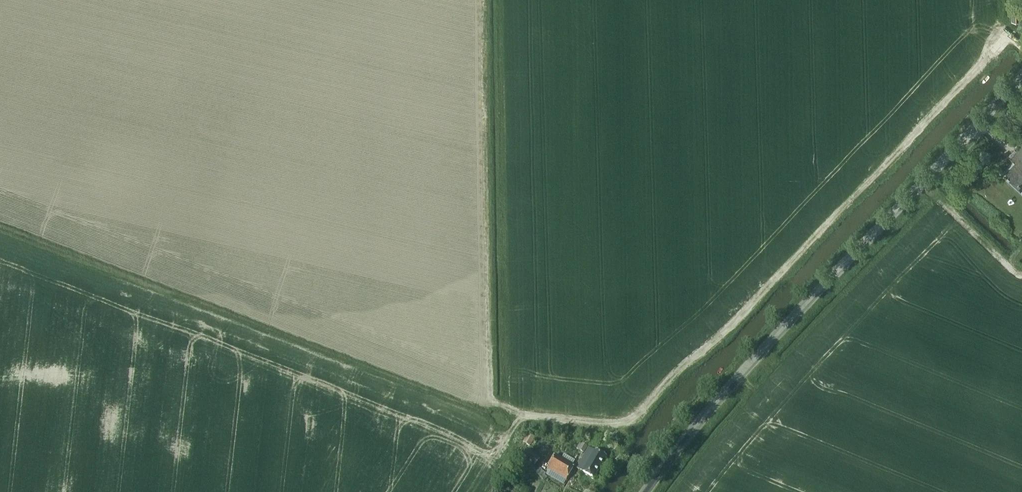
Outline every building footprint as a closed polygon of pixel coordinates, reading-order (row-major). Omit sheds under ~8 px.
[(1020,21),(1021,8),(1012,8),(1011,21),(1020,21)] [(1015,149),(1014,148),(1008,156),(1013,160),(1003,171),(1021,188),(1021,140),(1015,149)] [(532,445),(537,437),(530,433),(525,441),(532,445)] [(588,447),(582,443),(578,450),(584,454),(588,447)] [(527,448),(522,455),(534,466),(540,459),(527,448)] [(594,479),(607,457),(595,450),(595,451),(589,448),(577,468),(583,472),(582,473),(594,479)] [(547,474),(564,484),(575,465),(556,454),(547,468),(549,470),(547,474)]
